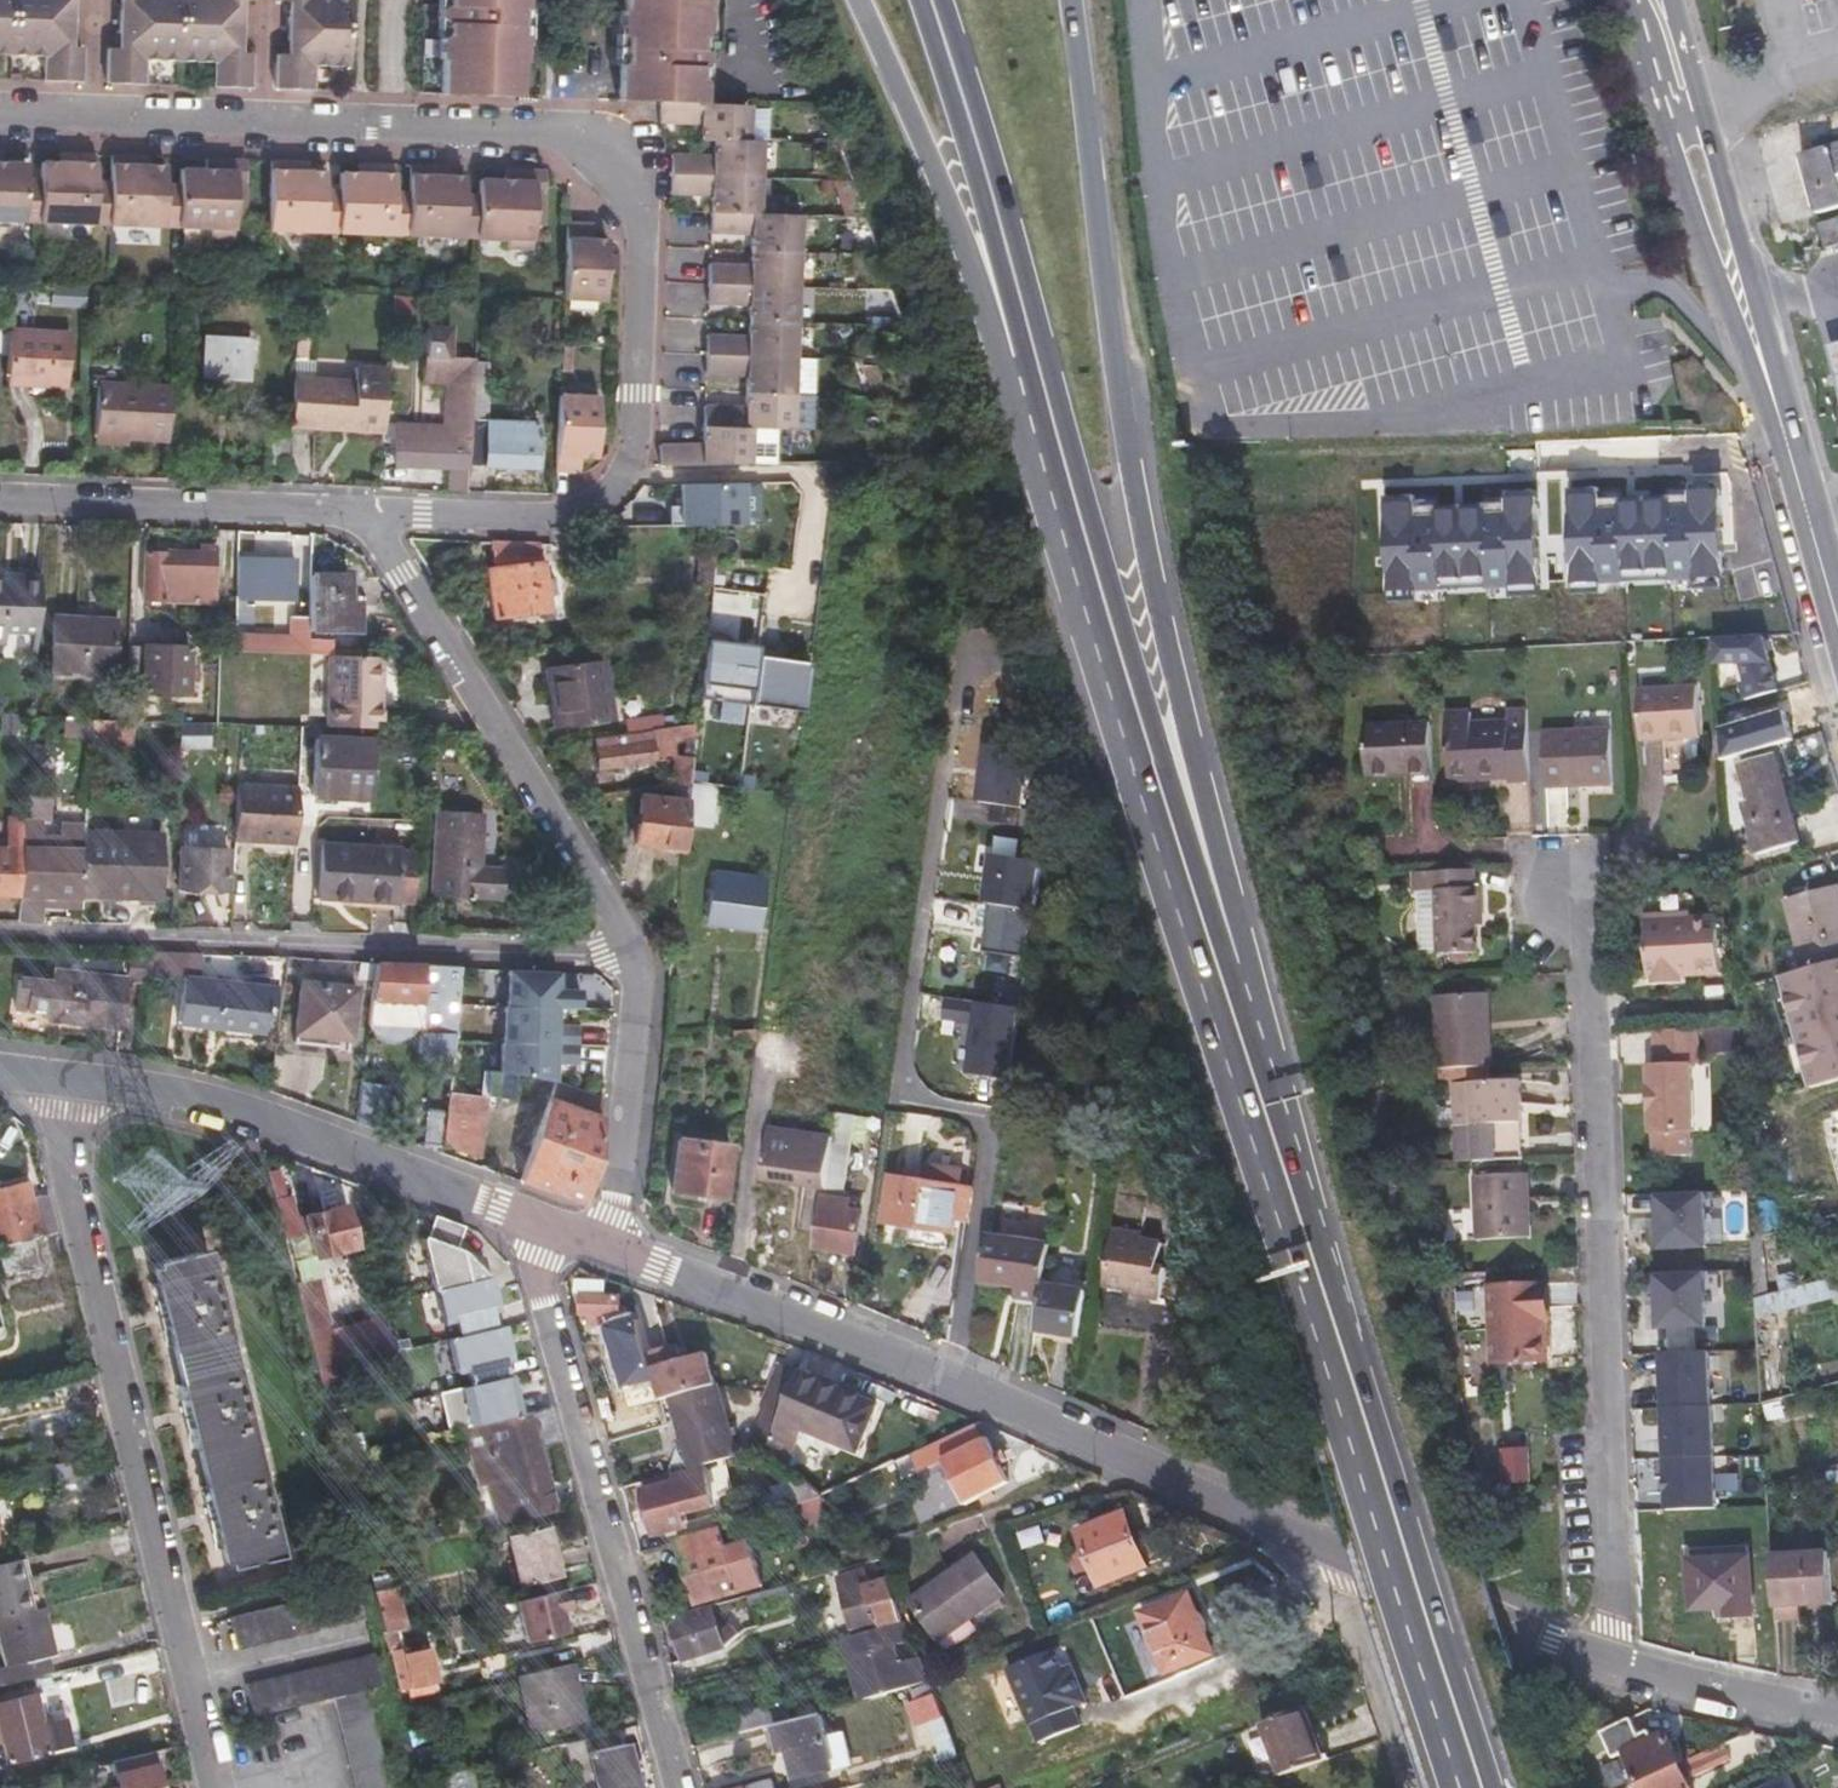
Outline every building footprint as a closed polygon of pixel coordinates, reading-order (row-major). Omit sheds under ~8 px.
[(18,21),(18,0),(0,0),(0,20),(18,21)] [(18,21),(78,23),(79,0),(18,0),(18,21)] [(188,0),(115,0),(115,1),(125,1),(124,24),(187,27),(188,0)] [(187,27),(247,28),(248,4),(258,5),(258,0),(188,0),(187,27)] [(293,30),(354,31),(355,0),(283,0),(283,6),(294,6),(293,30)] [(523,99),(524,66),(527,66),(529,35),(525,35),(526,11),(530,11),(530,0),(449,0),(448,7),(445,13),(445,22),(451,29),(451,37),(447,44),(446,63),(449,65),(448,96),(523,99)] [(664,103),(704,105),(705,72),(710,68),(710,59),(702,52),(702,40),(707,36),(708,18),(705,17),(705,0),(628,0),(627,13),(625,12),(624,43),(627,42),(626,66),(623,67),(622,103),(634,103),(664,103)] [(17,58),(18,21),(0,20),(0,57),(17,58)] [(50,83),(87,84),(88,51),(77,50),(78,23),(18,21),(17,58),(51,59),(50,83)] [(113,84),(150,85),(151,62),(186,64),(187,27),(124,24),(123,51),(113,51),(113,84)] [(218,88),(255,89),(256,56),(246,55),(247,28),(187,27),(186,64),(220,65),(218,88)] [(281,57),(280,89),(318,91),(318,68),(353,69),(354,31),(293,30),(292,57),(281,57)] [(704,105),(664,103),(663,125),(702,126),(702,139),(714,140),(749,142),(751,106),(704,105)] [(673,155),(672,176),(761,180),(762,143),(749,142),(714,140),(714,156),(673,155)] [(1795,160),(1812,218),(1837,211),(1837,148),(1795,160)] [(42,221),(43,184),(29,184),(28,164),(4,164),(4,153),(0,153),(0,220),(42,221)] [(72,166),(72,155),(62,155),(44,154),(43,184),(42,221),(111,224),(112,186),(98,185),(99,166),(72,166)] [(151,168),(151,158),(142,158),(113,157),(112,186),(111,224),(181,226),(182,188),(166,188),(167,169),(151,168)] [(245,215),(246,161),(235,161),(206,160),(205,170),(182,170),(182,188),(181,226),(210,227),(210,238),(233,238),(234,214),(245,215)] [(311,163),(302,163),(272,162),(270,230),(339,233),(341,193),(327,193),(327,174),(311,174),(311,163)] [(395,166),(367,165),(357,165),(357,175),(341,175),(341,193),(339,233),(409,235),(411,195),(394,195),(395,166)] [(448,168),(440,167),(412,166),(411,195),(409,235),(478,237),(479,197),(464,197),(464,179),(449,179),(448,168)] [(547,171),(535,171),(504,170),(504,181),(480,179),(479,197),(478,237),(509,238),(509,248),(532,248),(533,227),(545,227),(547,171)] [(672,176),(671,196),(711,198),(711,211),(760,214),(761,180),(672,176)] [(760,214),(711,211),(710,234),(751,236),(750,251),(797,254),(799,216),(760,214)] [(567,225),(563,300),(605,303),(608,242),(593,241),(584,241),(585,226),(567,225)] [(1837,248),(1837,233),(1836,225),(1814,232),(1820,253),(1837,248)] [(594,226),(585,226),(584,241),(593,241),(594,226)] [(797,254),(750,251),(750,267),(709,266),(709,285),(796,289),(797,254)] [(796,289),(709,285),(709,304),(748,306),(747,322),(795,325),(796,289)] [(412,294),(394,293),(391,330),(410,331),(412,294)] [(795,325),(747,322),(746,338),(706,335),(706,355),(793,359),(795,325)] [(65,326),(4,324),(2,377),(61,380),(65,326)] [(475,358),(450,357),(450,330),(426,329),(425,356),(424,356),(423,383),(446,384),(444,427),(398,426),(395,465),(468,469),(469,465),(473,384),(474,362),(475,358)] [(242,377),(244,338),(201,335),(199,374),(242,377)] [(1828,341),(1837,378),(1837,338),(1828,341)] [(793,359),(706,355),(705,377),(745,378),(745,395),(791,395),(793,359)] [(474,362),(473,384),(487,385),(488,362),(474,362)] [(385,369),(354,367),(353,387),(344,386),(344,382),(293,378),(290,427),(342,430),(342,425),(351,426),(351,431),(381,433),(385,369)] [(163,443),(165,386),(91,384),(88,434),(122,435),(122,441),(163,443)] [(473,384),(469,465),(505,466),(520,467),(542,467),(543,450),(536,450),(537,422),(486,420),(487,385),(473,384)] [(811,395),(791,395),(745,395),(744,408),(703,406),(702,427),(773,428),(811,430),(811,395)] [(579,478),(580,464),(596,464),(599,405),(558,402),(553,476),(570,478),(579,478)] [(659,465),(694,464),(746,463),(747,461),(771,461),(773,428),(702,427),(701,443),(661,444),(659,465)] [(121,445),(122,441),(122,435),(88,434),(87,444),(121,445)] [(1598,490),(1568,492),(1574,597),(1604,595),(1603,585),(1626,584),(1625,574),(1672,571),(1672,581),(1695,581),(1696,590),(1726,589),(1720,483),(1691,485),(1691,489),(1692,502),(1668,503),(1669,517),(1644,518),(1643,505),(1599,507),(1599,494),(1598,490)] [(741,485),(680,485),(680,507),(668,507),(668,527),(741,526),(741,521),(758,522),(758,486),(741,486),(741,485)] [(1691,489),(1599,494),(1599,507),(1643,505),(1644,518),(1669,517),(1668,503),(1692,502),(1691,489)] [(1413,499),(1384,501),(1389,606),(1419,605),(1418,595),(1441,593),(1441,583),(1487,581),(1488,591),(1511,590),(1511,600),(1541,598),(1535,493),(1506,495),(1506,499),(1507,512),(1463,515),(1463,528),(1438,529),(1437,515),(1414,516),(1413,503),(1413,499)] [(1506,499),(1413,503),(1414,516),(1437,515),(1438,529),(1463,528),(1463,515),(1507,512),(1506,499)] [(500,617),(522,612),(550,604),(547,590),(556,588),(552,573),(544,576),(536,545),(504,543),(488,543),(495,569),(487,570),(500,617)] [(143,550),(141,597),(206,601),(209,545),(195,544),(194,553),(143,550)] [(713,588),(716,556),(702,554),(698,586),(713,588)] [(234,586),(233,598),(292,600),(294,563),(235,561),(234,586)] [(13,577),(14,570),(0,569),(0,576),(13,577)] [(36,571),(14,570),(13,577),(0,576),(0,630),(32,631),(36,571)] [(1672,571),(1625,574),(1626,584),(1672,581),(1672,571)] [(307,574),(305,617),(304,628),(355,630),(357,603),(347,602),(348,575),(307,574)] [(1487,581),(1441,583),(1441,593),(1488,591),(1487,581)] [(233,602),(233,598),(234,586),(221,586),(220,602),(233,602)] [(714,615),(759,621),(763,594),(718,588),(714,615)] [(108,618),(48,616),(45,669),(105,671),(108,618)] [(231,652),(303,656),(304,628),(305,617),(288,616),(286,633),(232,630),(231,652)] [(708,633),(698,699),(750,706),(750,703),(758,650),(758,647),(727,642),(728,635),(708,633)] [(1764,636),(1713,639),(1715,663),(1741,661),(1746,679),(1742,680),(1748,700),(1780,691),(1764,636)] [(124,642),(122,665),(138,665),(137,688),(181,690),(184,646),(124,642)] [(778,653),(758,650),(750,703),(803,712),(809,664),(777,659),(778,653)] [(554,683),(560,721),(609,715),(601,655),(545,661),(548,684),(554,683)] [(377,659),(324,657),(322,728),(375,730),(377,659)] [(553,722),(560,721),(554,683),(548,684),(553,722)] [(1639,692),(1641,742),(1698,738),(1695,689),(1639,692)] [(14,717),(28,717),(29,693),(16,692),(14,717)] [(1532,781),(1528,709),(1508,710),(1509,722),(1473,724),(1472,712),(1446,714),(1452,781),(1511,777),(1511,783),(1532,781)] [(28,717),(26,736),(38,736),(39,718),(28,717)] [(125,720),(120,720),(87,719),(86,742),(124,744),(125,720)] [(691,776),(697,720),(597,733),(601,766),(621,765),(622,771),(637,769),(636,763),(675,757),(673,774),(691,776)] [(1435,776),(1432,724),(1366,729),(1370,781),(1435,776)] [(1606,729),(1609,782),(1614,781),(1611,728),(1606,729)] [(1609,782),(1606,729),(1543,733),(1547,787),(1609,782)] [(370,800),(372,744),(315,742),(313,798),(370,800)] [(986,745),(977,802),(1020,808),(1023,785),(1014,749),(986,745)] [(1759,854),(1801,841),(1776,753),(1743,763),(1753,799),(1744,802),(1759,854)] [(295,844),(297,787),(236,784),(233,840),(295,844)] [(714,788),(690,784),(688,802),(686,823),(710,826),(714,788)] [(683,850),(688,802),(641,797),(636,844),(683,850)] [(21,817),(7,816),(5,846),(0,846),(0,891),(17,892),(21,823),(21,817)] [(481,871),(483,819),(435,816),(431,898),(501,902),(502,872),(481,871)] [(21,823),(17,892),(39,894),(79,896),(79,894),(82,834),(82,829),(61,828),(60,850),(37,849),(38,824),(21,823)] [(82,834),(79,894),(96,894),(95,902),(107,902),(107,895),(133,896),(133,904),(152,904),(152,897),(156,897),(158,838),(82,834)] [(328,898),(329,847),(321,847),(320,898),(328,898)] [(397,850),(329,847),(328,898),(327,900),(369,902),(370,897),(395,897),(413,898),(416,851),(397,850)] [(225,890),(226,853),(178,850),(176,887),(225,890)] [(1039,862),(989,855),(983,903),(990,904),(1032,910),(1039,862)] [(1476,869),(1419,872),(1420,892),(1440,891),(1444,957),(1482,954),(1480,922),(1487,922),(1484,888),(1477,889),(1476,869)] [(763,882),(718,875),(713,912),(758,918),(763,882)] [(1837,886),(1788,899),(1808,970),(1837,962),(1837,886)] [(17,892),(14,922),(37,923),(39,894),(17,892)] [(1032,910),(990,904),(983,952),(1026,958),(1032,910)] [(1649,920),(1649,927),(1695,925),(1695,917),(1649,920)] [(1658,983),(1687,981),(1725,979),(1722,923),(1695,925),(1649,927),(1652,983),(1658,983)] [(374,966),(374,963),(362,962),(360,980),(372,980),(374,966)] [(1783,977),(1813,1089),(1837,1082),(1837,962),(1808,970),(1783,977)] [(374,966),(372,980),(368,1025),(371,1025),(375,1030),(379,1035),(384,1038),(390,1040),(397,1040),(404,1039),(412,1034),(417,1027),(423,1028),(423,1032),(453,1034),(460,969),(374,966)] [(508,969),(507,1006),(557,1008),(580,1009),(580,991),(557,990),(558,971),(508,969)] [(16,984),(12,1012),(46,1016),(45,1024),(117,1032),(124,984),(51,976),(50,987),(16,984)] [(181,1008),(179,1007),(178,1020),(263,1026),(265,982),(181,977),(181,988),(183,989),(181,1008)] [(356,981),(303,979),(300,1039),(334,1040),(334,1031),(353,1032),(356,981)] [(1688,988),(1687,981),(1658,983),(1659,990),(1688,988)] [(1443,1071),(1498,1067),(1496,1031),(1492,1031),(1489,996),(1438,1000),(1443,1071)] [(1018,1008),(944,998),(941,1019),(973,1024),(966,1074),(1007,1080),(1018,1008)] [(504,1006),(502,1042),(578,1045),(579,1027),(556,1026),(557,1008),(507,1006),(504,1006)] [(1704,1032),(1660,1036),(1662,1071),(1655,1072),(1659,1140),(1663,1140),(1664,1164),(1704,1162),(1703,1138),(1698,1069),(1707,1069),(1704,1032)] [(501,1042),(500,1072),(513,1075),(553,1083),(554,1063),(577,1063),(578,1045),(502,1042),(501,1042)] [(596,1151),(602,1096),(557,1081),(525,1178),(580,1198),(596,1151)] [(390,1086),(360,1082),(355,1123),(383,1133),(390,1086)] [(1480,1107),(1481,1126),(1529,1122),(1526,1082),(1460,1087),(1462,1109),(1480,1107)] [(444,1115),(441,1146),(478,1159),(486,1096),(447,1092),(444,1115)] [(1463,1127),(1481,1126),(1480,1107),(1462,1109),(1463,1127)] [(444,1115),(426,1112),(423,1145),(441,1148),(441,1146),(444,1115)] [(826,1191),(831,1156),(834,1140),(772,1131),(764,1183),(826,1191)] [(670,1184),(721,1192),(728,1141),(677,1133),(670,1184)] [(842,1157),(831,1156),(826,1191),(818,1246),(855,1252),(860,1217),(848,1215),(851,1201),(836,1199),(842,1157)] [(1482,1182),(1486,1244),(1537,1240),(1535,1205),(1540,1204),(1538,1177),(1482,1182)] [(970,1195),(888,1182),(882,1227),(952,1238),(954,1225),(965,1227),(970,1195)] [(52,1214),(50,1215),(47,1202),(35,1205),(31,1190),(0,1196),(0,1253),(1,1253),(36,1245),(58,1239),(52,1214)] [(1705,1191),(1659,1193),(1661,1249),(1707,1247),(1705,1191)] [(347,1213),(307,1223),(317,1263),(359,1252),(347,1213)] [(420,1240),(450,1246),(454,1228),(424,1222),(420,1240)] [(414,1240),(425,1292),(435,1290),(505,1275),(471,1250),(450,1246),(420,1240),(414,1240)] [(44,1276),(36,1245),(1,1253),(9,1285),(44,1276)] [(1133,1311),(1163,1316),(1168,1286),(1159,1285),(1163,1258),(1142,1255),(1142,1250),(1117,1246),(1107,1301),(1134,1306),(1133,1311)] [(983,1251),(977,1295),(1013,1300),(1012,1310),(1038,1314),(1041,1295),(1046,1260),(983,1251)] [(1764,1254),(1766,1276),(1776,1276),(1775,1253),(1764,1254)] [(207,1257),(155,1270),(227,1574),(280,1562),(207,1257)] [(1705,1272),(1658,1274),(1661,1328),(1708,1326),(1705,1272)] [(1761,1312),(1837,1298),(1837,1273),(1783,1283),(1785,1291),(1758,1296),(1761,1312)] [(505,1276),(435,1290),(441,1320),(449,1319),(452,1333),(508,1322),(505,1306),(514,1304),(511,1287),(507,1288),(505,1276)] [(1501,1287),(1505,1340),(1513,1339),(1514,1361),(1559,1358),(1555,1283),(1501,1287)] [(314,1286),(295,1291),(317,1375),(336,1370),(314,1286)] [(618,1295),(581,1294),(581,1317),(590,1317),(591,1328),(598,1328),(598,1340),(623,1340),(623,1329),(635,1329),(635,1315),(636,1308),(618,1307),(618,1295)] [(1041,1295),(1038,1314),(1034,1340),(1083,1348),(1090,1302),(1041,1295)] [(471,1388),(512,1380),(509,1364),(527,1360),(519,1320),(441,1337),(450,1376),(468,1372),(471,1388)] [(1506,1362),(1514,1361),(1513,1339),(1505,1340),(1506,1362)] [(652,1370),(662,1405),(721,1389),(712,1355),(652,1370)] [(1728,1365),(1681,1368),(1683,1422),(1729,1420),(1728,1365)] [(780,1449),(801,1383),(782,1377),(772,1406),(775,1406),(759,1455),(780,1449)] [(431,1440),(521,1419),(512,1380),(471,1388),(421,1401),(431,1440)] [(673,1404),(693,1473),(704,1470),(738,1461),(718,1391),(673,1404)] [(878,1419),(821,1397),(803,1441),(860,1464),(878,1419)] [(1802,1418),(1798,1401),(1780,1405),(1784,1422),(1802,1418)] [(559,1443),(550,1411),(521,1419),(467,1432),(481,1490),(477,1492),(481,1507),(493,1504),(497,1516),(456,1525),(460,1540),(559,1515),(542,1448),(559,1443)] [(51,1444),(83,1436),(78,1418),(46,1425),(51,1444)] [(1687,1478),(1731,1475),(1727,1423),(1683,1426),(1687,1478)] [(980,1452),(972,1437),(926,1458),(935,1474),(944,1470),(967,1515),(977,1510),(1008,1494),(985,1450),(980,1452)] [(1529,1451),(1505,1453),(1506,1482),(1529,1481),(1529,1451)] [(55,1490),(91,1481),(86,1465),(50,1473),(54,1490),(55,1490)] [(693,1473),(646,1486),(650,1495),(647,1496),(659,1536),(703,1526),(699,1512),(714,1508),(704,1470),(693,1473)] [(95,1498),(91,1481),(55,1490),(59,1507),(95,1498)] [(773,1493),(779,1516),(830,1502),(811,1482),(773,1493)] [(734,1519),(703,1526),(705,1536),(736,1528),(734,1519)] [(1128,1522),(1081,1541),(1104,1594),(1151,1575),(1128,1522)] [(705,1536),(678,1543),(687,1577),(690,1586),(696,1609),(763,1591),(752,1551),(728,1557),(726,1551),(741,1547),(736,1528),(705,1536)] [(523,1589),(560,1580),(551,1543),(548,1532),(511,1541),(523,1589)] [(1793,1596),(1837,1591),(1837,1540),(1788,1544),(1793,1596)] [(551,1543),(560,1580),(570,1577),(561,1541),(551,1543)] [(1700,1566),(1714,1565),(1768,1562),(1767,1548),(1699,1551),(1700,1566)] [(386,1559),(364,1564),(383,1639),(399,1635),(405,1634),(386,1559)] [(1772,1616),(1768,1562),(1714,1565),(1716,1610),(1727,1610),(1743,1609),(1744,1618),(1772,1616)] [(914,1609),(938,1644),(969,1622),(974,1629),(1007,1605),(978,1563),(914,1609)] [(30,1564),(23,1566),(28,1586),(35,1584),(30,1564)] [(35,1618),(28,1586),(23,1566),(0,1570),(0,1625),(35,1618)] [(690,1586),(687,1577),(680,1579),(682,1588),(690,1586)] [(839,1585),(854,1640),(859,1639),(898,1628),(887,1588),(868,1593),(863,1578),(839,1585)] [(567,1595),(515,1608),(525,1649),(569,1638),(563,1616),(572,1614),(567,1595)] [(230,1626),(238,1658),(364,1628),(356,1596),(230,1626)] [(1190,1603),(1141,1624),(1167,1683),(1187,1674),(1192,1686),(1220,1673),(1190,1603)] [(1728,1620),(1744,1618),(1743,1609),(1727,1610),(1728,1620)] [(0,1692),(51,1680),(47,1664),(57,1662),(46,1615),(35,1618),(0,1625),(0,1646),(6,1673),(0,1675),(0,1692)] [(675,1626),(686,1665),(728,1653),(716,1615),(675,1626)] [(969,1622),(938,1644),(943,1651),(974,1629),(969,1622)] [(914,1642),(907,1626),(898,1628),(859,1639),(863,1656),(848,1661),(859,1704),(932,1685),(921,1659),(900,1664),(896,1647),(914,1642)] [(399,1635),(383,1639),(388,1660),(392,1659),(401,1696),(435,1687),(426,1656),(406,1661),(399,1635)] [(249,1695),(257,1725),(335,1707),(355,1787),(390,1787),(369,1699),(380,1696),(373,1666),(249,1695)] [(584,1724),(570,1668),(520,1680),(534,1735),(584,1724)] [(0,1709),(0,1718),(11,1767),(74,1754),(67,1723),(45,1728),(39,1701),(0,1709)] [(964,1764),(939,1703),(913,1710),(920,1733),(929,1731),(939,1770),(964,1764)] [(736,1720),(741,1739),(775,1730),(794,1726),(789,1707),(736,1720)] [(827,1745),(820,1719),(794,1726),(775,1730),(782,1756),(789,1754),(797,1784),(835,1774),(827,1745)] [(1275,1783),(1315,1768),(1299,1723),(1258,1739),(1275,1783)] [(1627,1779),(1631,1787),(1683,1763),(1680,1755),(1673,1758),(1664,1737),(1625,1755),(1635,1777),(1627,1779)] [(626,1746),(595,1753),(592,1740),(568,1746),(578,1787),(636,1787),(626,1746)] [(846,1740),(827,1745),(835,1774),(854,1769),(846,1740)] [(1723,1744),(1683,1763),(1631,1787),(1688,1787),(1683,1777),(1689,1774),(1690,1777),(1729,1759),(1723,1744)] [(156,1769),(153,1758),(115,1768),(120,1787),(161,1787),(156,1769)] [(156,1769),(161,1787),(167,1787),(163,1768),(156,1769)]
